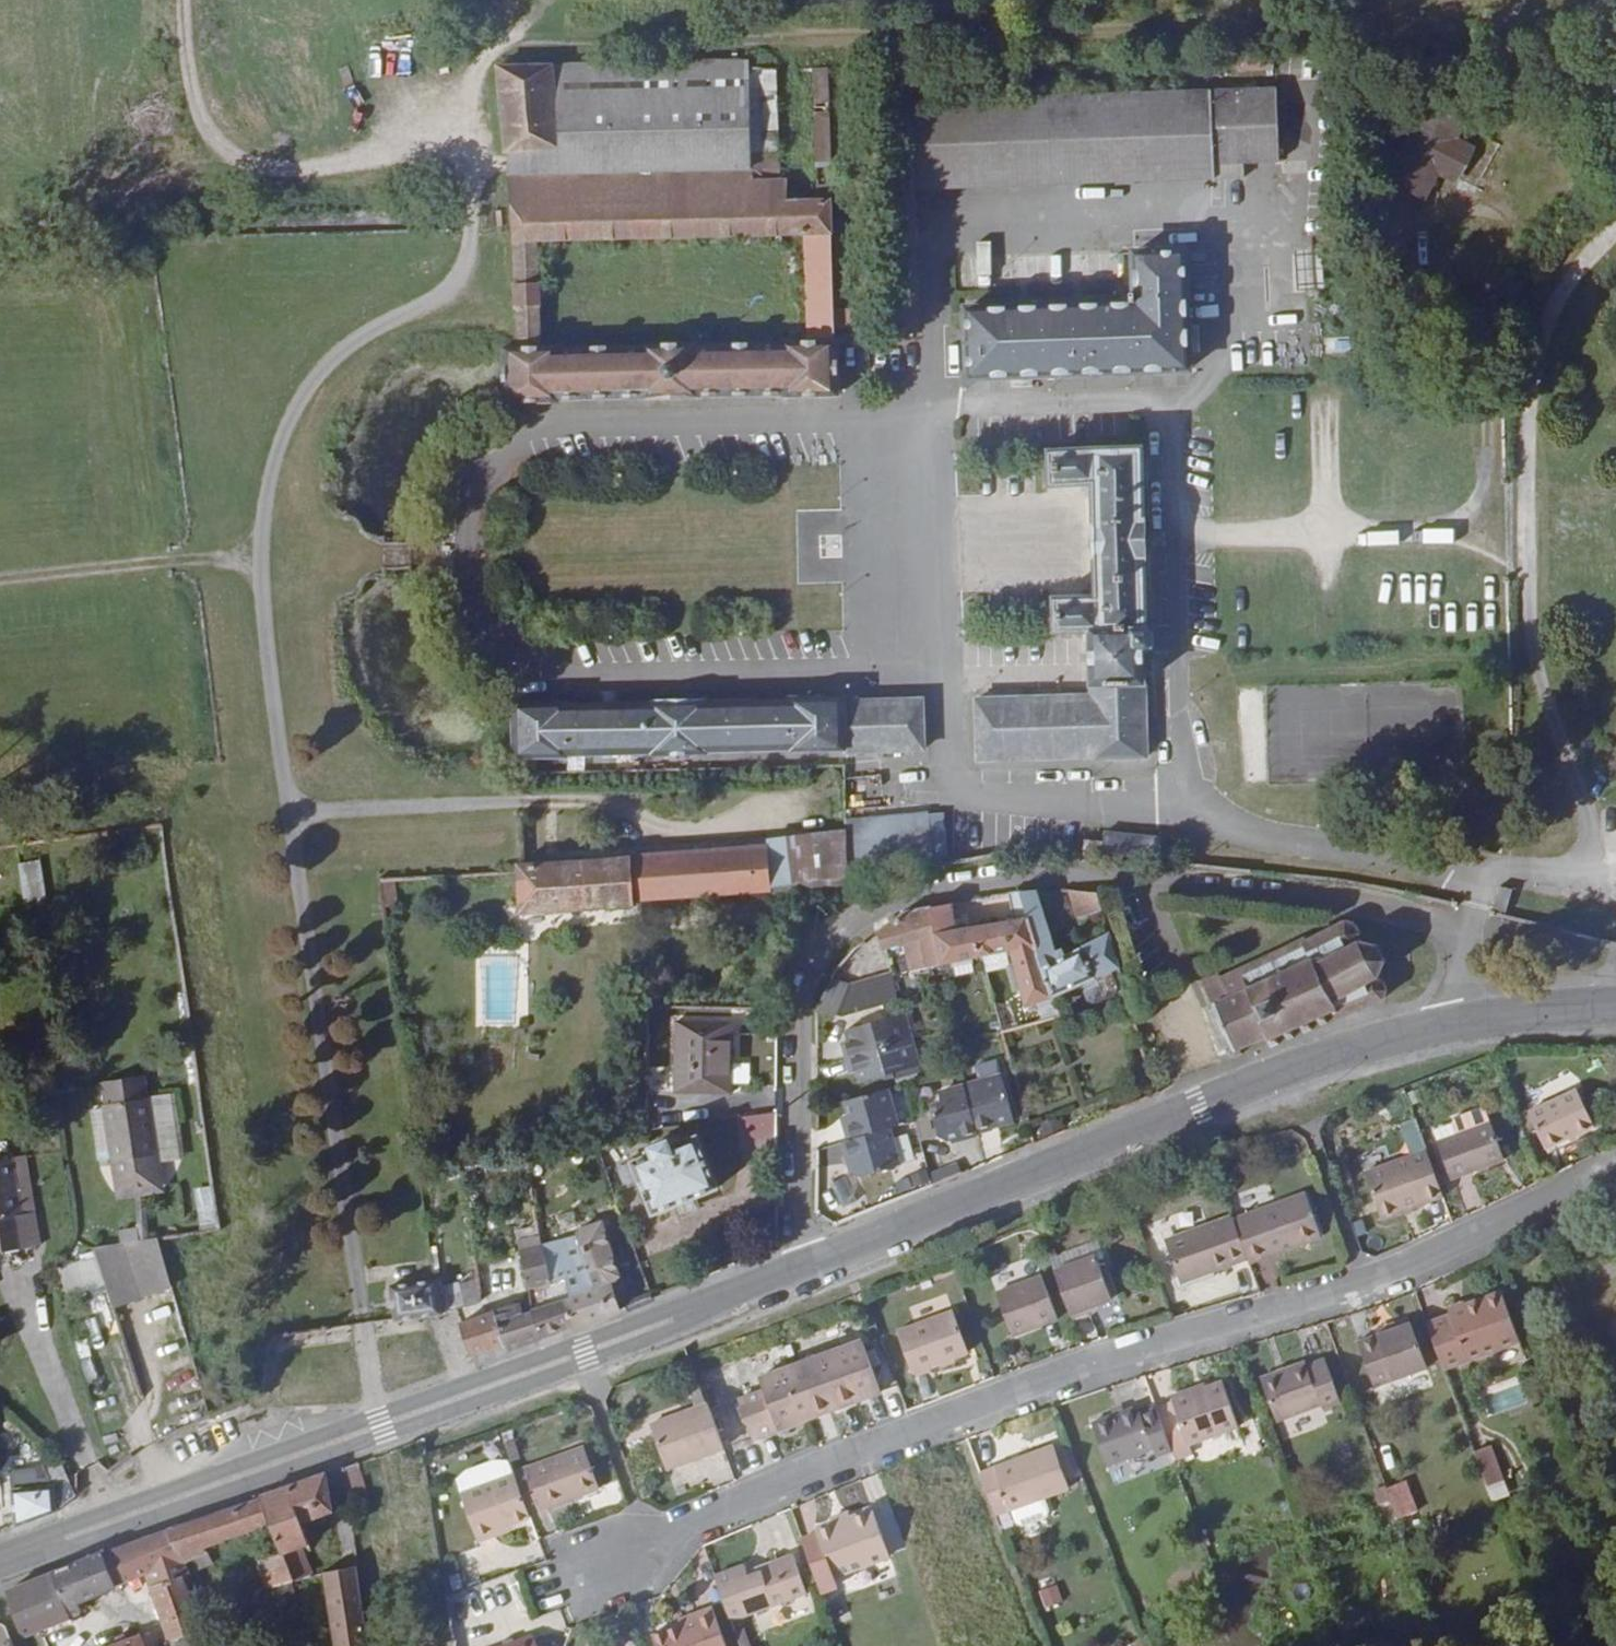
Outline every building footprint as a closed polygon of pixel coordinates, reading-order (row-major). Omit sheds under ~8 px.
[(559,150),(559,179),(752,174),(749,59),(556,65),(559,150)] [(556,65),(496,66),(503,152),(559,150),(556,65)] [(910,101),(910,123),(891,124),(892,169),(912,168),(912,189),(1245,177),(1244,162),(1280,161),(1277,88),(1210,92),(910,101)] [(1463,124),(1426,105),(1387,178),(1424,198),(1437,173),(1455,181),(1472,147),(1455,139),(1463,124)] [(559,150),(503,152),(505,181),(559,179),(559,150)] [(512,243),(518,348),(540,348),(537,242),(754,237),(755,282),(805,281),(807,341),(838,340),(838,328),(853,328),(852,309),(837,309),(832,185),(816,185),(817,199),(788,200),(787,178),(752,180),(752,174),(559,179),(505,181),(507,204),(512,243)] [(1384,210),(1351,208),(1350,241),(1383,242),(1384,210)] [(1322,249),(1295,251),(1298,291),(1325,289),(1322,249)] [(967,309),(969,377),(1190,370),(1185,251),(1135,252),(1136,293),(1131,294),(1132,303),(967,309)] [(559,399),(645,397),(645,399),(699,398),(699,396),(785,395),(785,397),(839,395),(838,340),(807,341),(783,342),(783,344),(700,346),(700,344),(643,345),(643,348),(559,350),(559,347),(540,348),(518,348),(505,349),(506,402),(559,401),(559,399)] [(976,700),(978,760),(1084,757),(1092,757),(1092,760),(1145,758),(1142,655),(1142,652),(1149,652),(1154,648),(1154,631),(1149,626),(1146,626),(1141,449),(1048,451),(1048,487),(1092,485),(1095,597),(1053,599),(1054,634),(1083,633),(1083,640),(1090,640),(1092,696),(976,700)] [(515,758),(846,750),(925,750),(923,699),(845,702),(845,697),(791,698),(791,700),(706,701),(706,700),(652,701),(652,703),(567,705),(567,703),(514,704),(515,758)] [(929,814),(933,859),(947,857),(943,812),(929,814)] [(929,814),(849,821),(850,841),(851,866),(933,859),(929,814)] [(1086,841),(1085,852),(1102,854),(1162,860),(1164,838),(1105,832),(1104,842),(1086,841)] [(769,848),(772,893),(851,884),(851,866),(850,841),(769,848)] [(515,862),(515,869),(516,910),(635,905),(634,902),(772,893),(769,848),(633,858),(515,862)] [(37,866),(21,869),(26,902),(43,899),(37,866)] [(381,881),(382,905),(396,905),(395,881),(381,881)] [(1019,892),(1052,998),(1080,985),(1112,972),(1119,969),(1109,933),(1064,955),(1062,950),(1055,951),(1036,890),(1019,892)] [(1067,890),(1075,919),(1102,910),(1097,893),(1067,890)] [(877,931),(884,950),(903,945),(909,972),(1009,951),(1024,1007),(1052,998),(1019,892),(1009,893),(1013,920),(1002,921),(956,929),(952,903),(905,912),(877,931)] [(1242,1048),(1267,1036),(1272,1046),(1280,1043),(1277,1034),(1284,1031),(1288,1038),(1295,1036),(1293,1028),(1300,1025),(1303,1032),(1313,1029),(1311,1021),(1318,1019),(1321,1024),(1328,1022),(1326,1015),(1334,1012),(1337,1019),(1342,1017),(1342,1015),(1353,1011),(1354,1013),(1358,1012),(1357,1010),(1370,1004),(1371,1006),(1376,1004),(1375,1002),(1384,999),(1390,985),(1388,975),(1383,970),(1388,959),(1380,939),(1371,934),(1364,924),(1356,916),(1337,922),(1202,983),(1234,1044),(1227,1048),(1228,1052),(1235,1049),(1238,1057),(1244,1054),(1242,1048)] [(1119,988),(1112,972),(1080,985),(1087,1001),(1094,1004),(1116,995),(1119,988)] [(816,1010),(843,1017),(898,1001),(892,973),(851,985),(830,980),(816,1010)] [(847,1058),(911,1040),(904,1013),(846,1030),(849,1041),(842,1042),(847,1058)] [(695,1092),(730,1093),(732,1024),(678,1022),(677,1092),(665,1091),(664,1107),(695,1107),(695,1092)] [(911,1040),(847,1058),(851,1073),(858,1071),(861,1082),(919,1066),(911,1040)] [(105,1105),(148,1098),(145,1076),(101,1082),(105,1105)] [(964,1085),(978,1135),(994,1130),(992,1125),(1014,1119),(1002,1076),(964,1085)] [(948,1142),(978,1135),(964,1085),(938,1093),(941,1103),(929,1106),(937,1137),(948,1142)] [(898,1126),(887,1089),(844,1101),(848,1115),(842,1117),(848,1140),(889,1128),(898,1126)] [(1529,1114),(1545,1149),(1594,1126),(1577,1091),(1529,1114)] [(148,1098),(105,1105),(117,1186),(160,1179),(148,1098)] [(99,1108),(90,1109),(95,1150),(105,1148),(99,1108)] [(741,1148),(777,1144),(776,1113),(738,1118),(741,1148)] [(992,1125),(994,1130),(1015,1124),(1014,1119),(992,1125)] [(1041,1125),(1045,1135),(1060,1130),(1055,1119),(1041,1125)] [(1491,1123),(1437,1142),(1451,1180),(1504,1160),(1491,1123)] [(843,1141),(852,1171),(859,1177),(900,1165),(889,1128),(848,1140),(843,1141)] [(669,1140),(671,1147),(681,1143),(679,1136),(669,1140)] [(640,1179),(653,1214),(680,1204),(692,1198),(718,1188),(697,1137),(681,1143),(671,1147),(669,1140),(650,1147),(650,1150),(645,1152),(647,1156),(625,1165),(632,1183),(640,1179)] [(841,1143),(817,1148),(822,1171),(846,1165),(841,1143)] [(1381,1219),(1443,1197),(1426,1150),(1366,1171),(1364,1172),(1381,1219)] [(0,1160),(0,1253),(39,1247),(33,1213),(19,1215),(9,1159),(0,1160)] [(462,1174),(461,1166),(448,1168),(448,1176),(462,1174)] [(162,1193),(160,1179),(117,1186),(119,1199),(162,1193)] [(19,1215),(33,1213),(27,1182),(14,1184),(19,1215)] [(221,1231),(214,1187),(197,1189),(203,1234),(221,1231)] [(1234,1220),(1247,1257),(1276,1246),(1278,1251),(1320,1236),(1305,1194),(1234,1220)] [(692,1198),(680,1204),(685,1217),(698,1212),(692,1198)] [(1247,1257),(1232,1216),(1170,1238),(1165,1240),(1170,1254),(1177,1274),(1197,1267),(1201,1281),(1214,1276),(1212,1270),(1247,1257)] [(565,1299),(573,1327),(617,1311),(609,1284),(612,1283),(619,1276),(602,1224),(580,1230),(582,1236),(540,1247),(520,1252),(524,1269),(546,1264),(552,1282),(557,1281),(565,1279),(579,1275),(584,1293),(570,1298),(565,1299)] [(519,1250),(520,1252),(540,1247),(538,1236),(519,1240),(519,1250)] [(1170,1254),(1165,1240),(1157,1242),(1162,1257),(1170,1254)] [(1050,1258),(1055,1272),(1096,1257),(1102,1255),(1098,1241),(1059,1255),(1050,1258)] [(1247,1257),(1248,1261),(1278,1251),(1276,1246),(1247,1257)] [(123,1247),(94,1251),(114,1309),(141,1300),(123,1247)] [(1055,1272),(1071,1319),(1091,1312),(1089,1306),(1111,1298),(1096,1257),(1055,1272)] [(524,1269),(529,1287),(552,1282),(546,1264),(524,1269)] [(488,1268),(492,1300),(513,1298),(510,1266),(488,1268)] [(1197,1267),(1177,1274),(1182,1287),(1201,1281),(1197,1267)] [(472,1270),(475,1302),(492,1300),(488,1268),(472,1270)] [(995,1293),(1012,1336),(1057,1318),(1041,1275),(995,1293)] [(435,1279),(389,1285),(394,1319),(441,1313),(435,1279)] [(557,1281),(561,1294),(568,1291),(565,1279),(557,1281)] [(557,1302),(565,1299),(570,1298),(568,1291),(561,1294),(555,1296),(557,1302)] [(651,1298),(649,1292),(623,1302),(626,1308),(651,1298)] [(1426,1324),(1443,1369),(1520,1342),(1503,1296),(1467,1309),(1450,1315),(1426,1324)] [(532,1310),(542,1339),(573,1327),(565,1299),(557,1302),(532,1310)] [(1446,1307),(1450,1315),(1467,1309),(1464,1301),(1446,1307)] [(495,1310),(498,1322),(524,1313),(521,1302),(495,1310)] [(1089,1306),(1091,1312),(1100,1309),(1098,1303),(1089,1306)] [(498,1322),(495,1310),(460,1323),(471,1357),(506,1348),(498,1322)] [(506,1348),(507,1352),(542,1339),(532,1310),(524,1313),(498,1322),(506,1348)] [(897,1332),(913,1374),(969,1353),(953,1310),(897,1332)] [(1375,1329),(1377,1335),(1397,1327),(1395,1321),(1375,1329)] [(1357,1342),(1374,1388),(1428,1369),(1411,1322),(1397,1327),(1377,1335),(1357,1342)] [(793,1367),(811,1418),(813,1424),(814,1426),(839,1408),(881,1394),(862,1343),(793,1367)] [(698,1352),(695,1345),(679,1351),(682,1358),(698,1352)] [(1260,1378),(1276,1422),(1321,1406),(1322,1409),(1340,1402),(1324,1358),(1306,1365),(1305,1361),(1260,1378)] [(753,1439),(811,1418),(793,1367),(759,1379),(763,1391),(739,1399),(753,1439)] [(1188,1446),(1238,1428),(1222,1382),(1206,1388),(1172,1400),(1172,1402),(1157,1407),(1173,1451),(1176,1461),(1191,1455),(1188,1446)] [(697,1408),(708,1405),(700,1383),(689,1387),(697,1408)] [(1170,1395),(1172,1400),(1206,1388),(1204,1383),(1170,1395)] [(666,1468),(723,1448),(708,1405),(651,1425),(666,1468)] [(1091,1424),(1106,1467),(1154,1449),(1157,1457),(1173,1451),(1157,1407),(1141,1413),(1138,1406),(1091,1424)] [(811,1418),(753,1439),(755,1444),(813,1424),(811,1418)] [(511,1462),(521,1458),(515,1440),(505,1443),(511,1462)] [(979,1472),(995,1514),(1069,1488),(1066,1479),(1057,1455),(1054,1445),(979,1472)] [(1473,1451),(1486,1487),(1504,1481),(1491,1445),(1473,1451)] [(516,1475),(530,1515),(599,1491),(585,1449),(515,1473),(516,1475)] [(1057,1455),(1066,1479),(1075,1476),(1066,1451),(1057,1455)] [(516,1475),(515,1473),(511,1462),(457,1481),(461,1493),(516,1475)] [(344,1468),(347,1494),(367,1490),(358,1463),(344,1468)] [(260,1497),(260,1499),(282,1555),(300,1549),(310,1545),(302,1523),(333,1512),(326,1474),(260,1497)] [(509,1525),(530,1517),(530,1515),(516,1475),(461,1493),(478,1542),(494,1537),(492,1531),(509,1525)] [(1375,1489),(1379,1502),(1391,1498),(1398,1517),(1418,1510),(1406,1478),(1375,1489)] [(11,1490),(14,1528),(58,1511),(72,1496),(67,1485),(11,1490)] [(270,1588),(272,1587),(292,1582),(282,1555),(260,1499),(171,1531),(183,1565),(207,1553),(205,1549),(246,1533),(270,1588)] [(890,1556),(873,1510),(851,1518),(832,1524),(816,1530),(818,1534),(802,1539),(821,1589),(837,1583),(835,1576),(890,1556)] [(832,1524),(851,1518),(848,1510),(830,1517),(832,1524)] [(492,1531),(494,1537),(511,1531),(509,1525),(492,1531)] [(106,1555),(118,1588),(147,1577),(152,1591),(186,1579),(188,1577),(183,1565),(171,1531),(106,1555)] [(300,1549),(282,1555),(292,1582),(311,1576),(300,1549)] [(52,1575),(68,1619),(81,1615),(77,1604),(118,1588),(106,1555),(52,1575)] [(715,1576),(731,1619),(806,1592),(793,1556),(746,1572),(744,1566),(715,1576)] [(358,1567),(323,1572),(335,1645),(372,1645),(358,1567)] [(7,1592),(23,1636),(68,1619),(52,1575),(7,1592)] [(448,1579),(452,1593),(462,1590),(457,1576),(448,1579)] [(186,1579),(152,1591),(172,1645),(205,1633),(186,1579)] [(297,1599),(292,1582),(272,1587),(278,1605),(297,1599)] [(1055,1583),(1037,1590),(1044,1607),(1062,1601),(1055,1583)] [(712,1607),(696,1614),(697,1618),(681,1624),(652,1635),(656,1645),(726,1645),(712,1607)] [(229,1645),(253,1645),(242,1610),(221,1617),(229,1645)] [(559,1610),(540,1617),(546,1635),(565,1628),(559,1610)] [(697,1618),(696,1614),(679,1620),(681,1624),(697,1618)] [(6,1627),(4,1624),(2,1623),(0,1624),(0,1645),(14,1645),(6,1627)] [(741,1645),(751,1645),(744,1628),(735,1631),(741,1645)] [(172,1645),(210,1645),(205,1633),(172,1645)] [(533,1635),(503,1645),(537,1645),(533,1635)] [(140,1637),(114,1645),(143,1645),(140,1637)]
